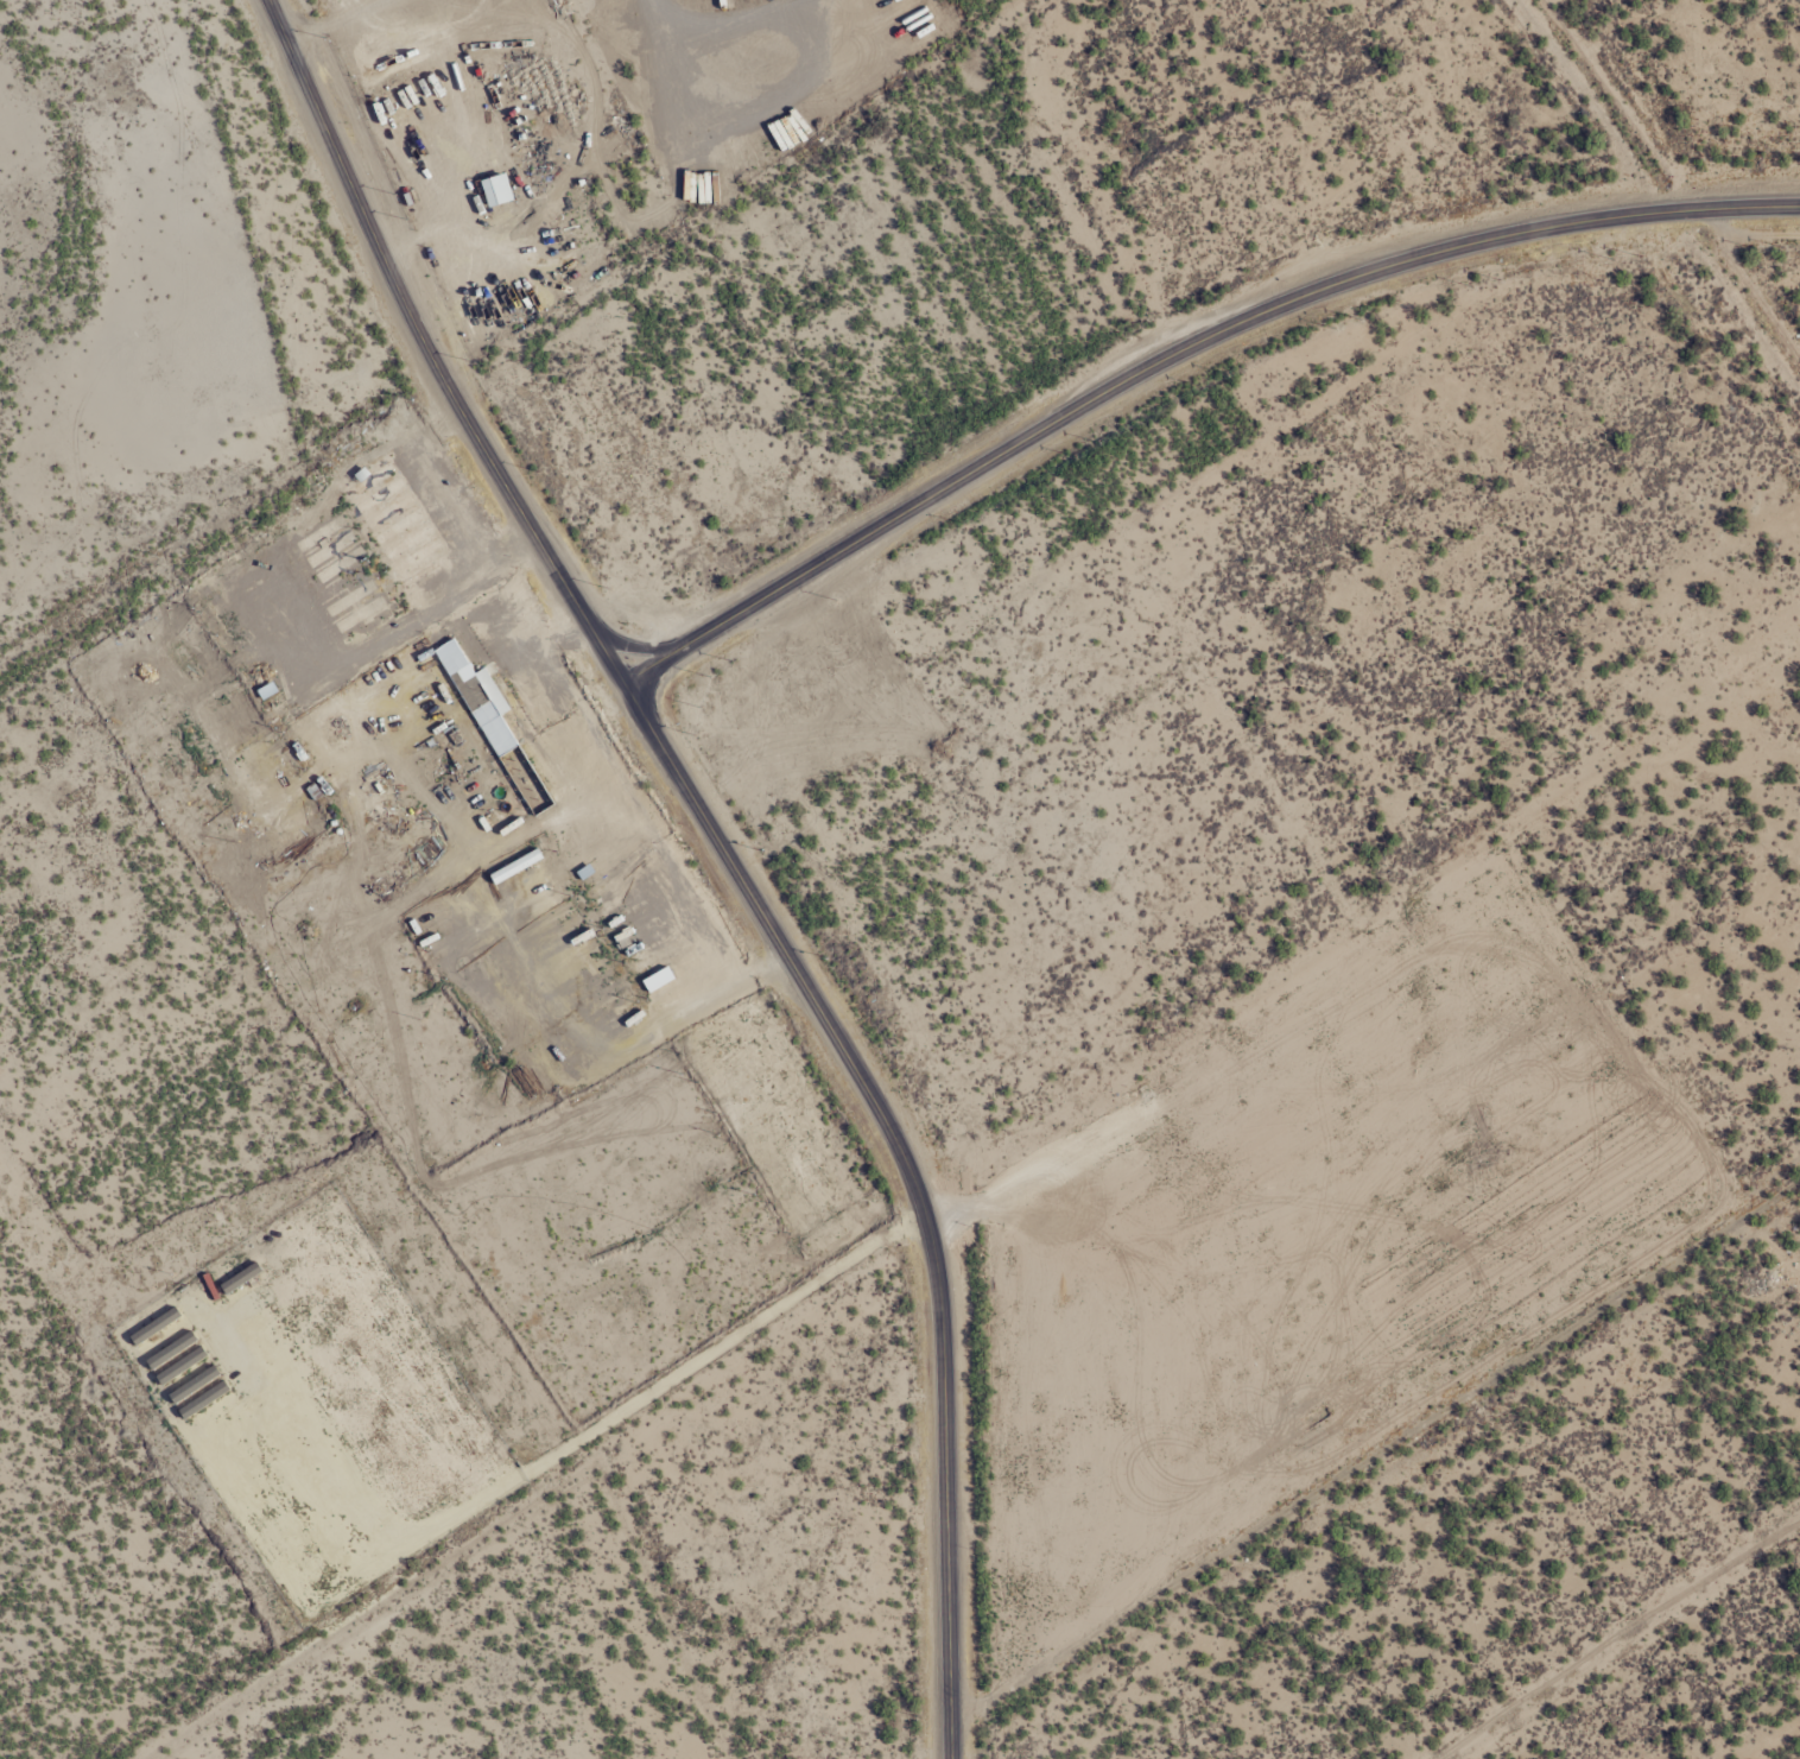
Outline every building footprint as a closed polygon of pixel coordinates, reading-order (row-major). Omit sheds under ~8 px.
[(511,200),(503,173),(478,181),(487,208),(511,200)] [(377,547),(425,518),(417,505),(407,490),(397,474),(396,475),(388,462),(367,474),(362,466),(351,473),(357,482),(341,491),(347,501),(366,490),(370,495),(352,506),(377,547)] [(293,541),(317,585),(367,557),(359,543),(358,543),(349,526),(348,527),(342,514),(293,541)] [(380,553),(387,563),(434,533),(428,523),(380,553)] [(389,568),(395,578),(443,547),(436,537),(389,568)] [(471,674),(452,639),(433,650),(494,759),(517,747),(499,716),(508,711),(483,668),(471,674)]
